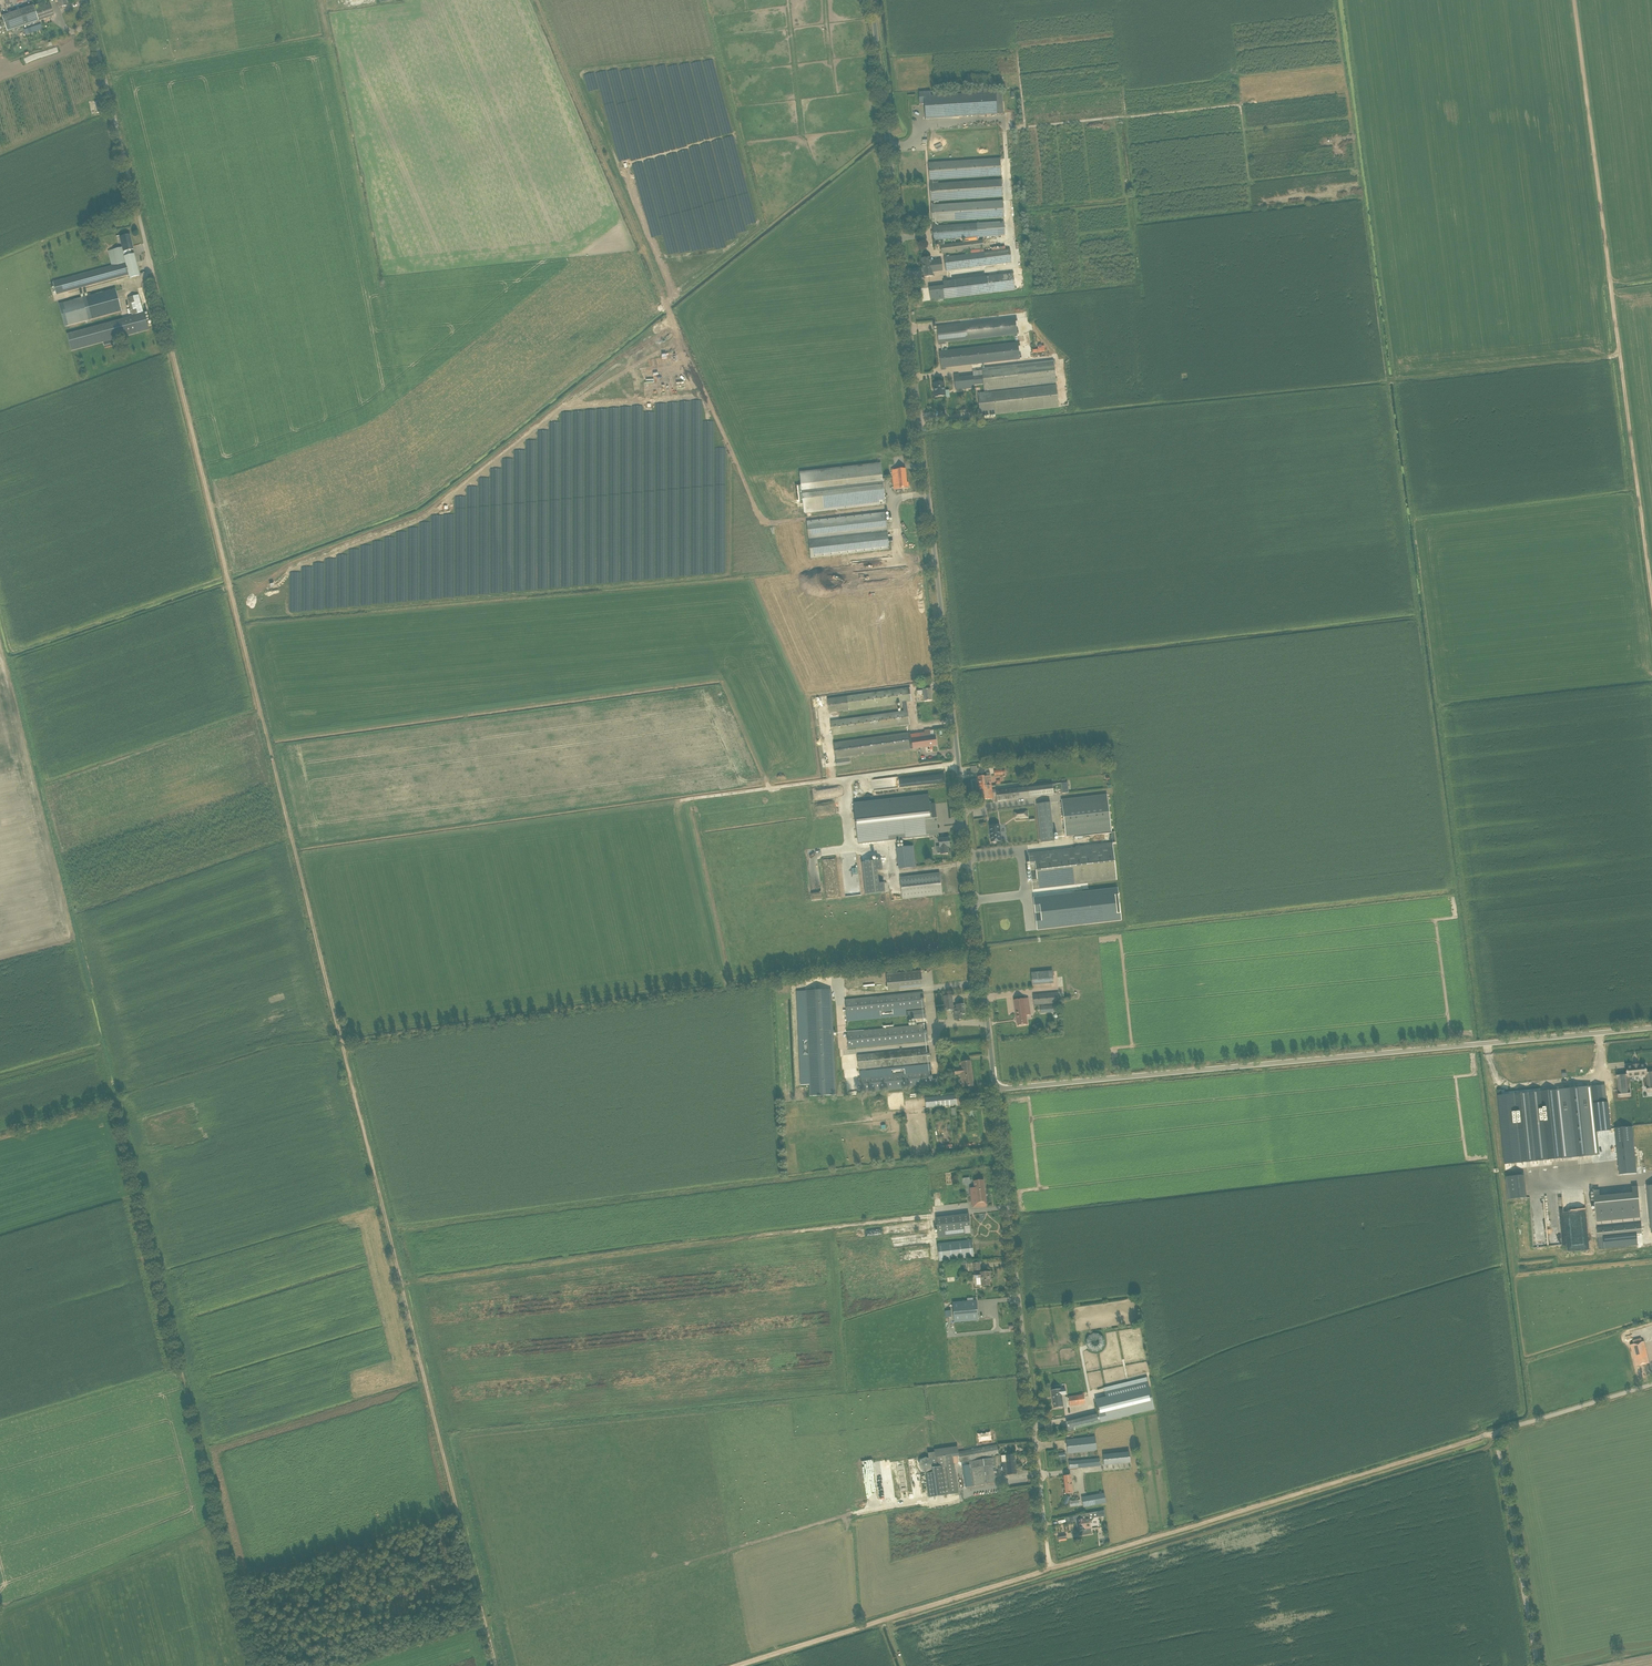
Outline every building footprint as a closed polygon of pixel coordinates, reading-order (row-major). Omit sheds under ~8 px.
[(51,5),(35,10),(33,6),(2,17),(7,31),(54,15),(51,5)] [(25,35),(42,29),(40,24),(24,29),(25,35)] [(996,92),(931,96),(930,91),(918,92),(919,102),(922,102),(922,104),(924,104),(925,119),(969,116),(997,114),(997,106),(996,92)] [(936,152),(942,149),(940,143),(934,146),(936,152)] [(1000,158),(928,162),(929,193),(955,192),(956,200),(1002,197),(1001,179),(938,183),(938,180),(1001,176),(1000,158)] [(1003,201),(930,204),(931,213),(934,213),(934,216),(951,215),(951,221),(1004,218),(1003,201)] [(935,222),(932,222),(933,240),(938,240),(938,245),(941,245),(943,245),(943,240),(992,236),(992,241),(1000,241),(1000,236),(1005,236),(1004,221),(935,226),(935,222)] [(129,278),(134,277),(139,276),(134,254),(128,255),(124,256),(123,252),(133,249),(129,235),(119,237),(122,248),(113,250),(114,253),(108,254),(111,266),(52,282),(56,295),(128,276),(129,278)] [(943,245),(941,245),(942,255),(944,255),(944,253),(984,249),(983,240),(943,245)] [(1012,263),(1010,249),(950,256),(949,255),(944,256),(946,271),(1012,263)] [(932,261),(931,257),(922,259),(924,278),(933,276),(933,272),(943,271),(942,260),(932,261)] [(1015,290),(1013,273),(943,281),(943,286),(929,288),(931,300),(1015,290)] [(121,312),(115,289),(58,304),(65,327),(121,312)] [(132,315),(143,312),(139,294),(127,297),(132,315)] [(132,316),(67,334),(67,335),(71,351),(73,351),(103,343),(105,348),(113,346),(116,345),(115,339),(137,333),(149,330),(149,329),(144,313),(132,316)] [(938,343),(1017,334),(1015,318),(936,327),(938,343)] [(1044,352),(1044,345),(1038,346),(1037,338),(1034,338),(1035,345),(1032,346),(1033,353),(1044,352)] [(1020,358),(1018,342),(939,352),(941,368),(1020,358)] [(974,385),(983,384),(984,393),(978,393),(980,416),(1059,408),(1056,385),(987,392),(987,391),(1056,383),(1054,360),(981,368),(982,375),(973,376),(959,377),(959,375),(954,375),(955,391),(975,389),(974,385)] [(949,390),(945,391),(945,382),(933,383),(935,397),(946,396),(946,397),(950,397),(949,390)] [(880,464),(798,471),(799,487),(801,511),(883,504),(880,464)] [(891,470),(893,490),(909,488),(908,482),(907,483),(905,469),(891,470)] [(885,512),(806,520),(808,540),(808,539),(809,544),(810,544),(810,548),(808,548),(809,558),(889,550),(885,512)] [(909,689),(826,697),(827,704),(895,697),(896,704),(902,704),(903,712),(829,719),(830,726),(908,718),(906,702),(911,701),(909,689)] [(932,701),(930,689),(917,691),(917,694),(923,693),(924,701),(932,701)] [(931,737),(930,730),(924,730),(925,733),(910,735),(912,749),(937,746),(935,736),(931,737)] [(911,786),(938,783),(937,775),(910,778),(911,786)] [(979,791),(991,789),(990,776),(987,776),(978,777),(979,791)] [(996,791),(997,801),(1054,795),(1052,784),(996,791)] [(980,800),(992,799),(991,789),(979,791),(980,800)] [(928,794),(854,803),(858,844),(938,834),(935,803),(929,804),(928,794)] [(1107,794),(1061,800),(1066,837),(1111,831),(1107,794)] [(1041,843),(1054,841),(1050,802),(1037,804),(1041,843)] [(996,842),(1001,841),(999,825),(989,826),(991,842),(992,842),(993,843),(994,842),(995,842),(996,842)] [(947,847),(950,846),(949,838),(939,839),(940,846),(937,847),(937,854),(941,853),(941,854),(948,853),(947,847)] [(1117,880),(1113,844),(1028,854),(1033,890),(1117,880)] [(916,867),(913,846),(896,848),(898,870),(916,867)] [(882,860),(862,862),(863,872),(883,869),(882,860)] [(900,878),(902,899),(942,894),(940,873),(900,878)] [(884,883),(864,885),(865,894),(886,892),(884,883)] [(1082,892),(1033,898),(1037,930),(1121,920),(1118,888),(1089,891),(1088,888),(1081,889),(1082,892)] [(886,974),(888,990),(923,987),(921,971),(886,974)] [(1031,972),(1032,985),(1054,984),(1053,971),(1031,972)] [(831,990),(806,991),(810,1096),(835,1095),(831,990)] [(924,1007),(923,992),(845,1000),(846,1015),(924,1007)] [(1058,992),(1033,995),(1034,1005),(1048,1004),(1055,1003),(1059,1003),(1058,992)] [(953,1010),(954,1020),(963,1019),(962,1014),(965,1014),(964,1004),(953,1006),(952,995),(944,996),(945,1011),(953,1010)] [(1028,998),(1014,1000),(1017,1025),(1028,1024),(1026,1015),(1031,1015),(1028,998)] [(926,1018),(925,1009),(898,1012),(899,1021),(916,1019),(926,1018)] [(928,1040),(926,1024),(846,1032),(848,1048),(928,1040)] [(899,1050),(900,1050),(856,1054),(858,1069),(930,1062),(929,1053),(925,1053),(925,1048),(899,1050)] [(973,1086),(970,1061),(962,1062),(963,1068),(955,1069),(955,1074),(961,1073),(963,1087),(973,1086)] [(1618,1080),(1619,1092),(1619,1097),(1630,1096),(1630,1091),(1629,1091),(1628,1077),(1646,1075),(1648,1086),(1647,1086),(1648,1092),(1651,1091),(1651,1070),(1646,1070),(1646,1065),(1640,1066),(1640,1065),(1632,1066),(1633,1066),(1627,1067),(1627,1072),(1617,1073),(1617,1080),(1618,1080)] [(937,1077),(932,1077),(931,1069),(860,1076),(862,1093),(933,1085),(933,1084),(937,1084),(937,1077)] [(1606,1084),(1592,1086),(1597,1130),(1611,1129),(1606,1084)] [(1560,1089),(1568,1158),(1595,1155),(1588,1086),(1560,1089)] [(1556,1089),(1541,1090),(1548,1160),(1563,1158),(1556,1089)] [(1502,1094),(1498,1095),(1505,1164),(1548,1160),(1541,1090),(1502,1094)] [(964,1094),(925,1098),(926,1108),(965,1105),(964,1094)] [(1627,1127),(1615,1128),(1619,1169),(1620,1175),(1637,1173),(1636,1167),(1632,1127),(1627,1127)] [(983,1180),(973,1181),(974,1188),(970,1188),(972,1208),(987,1207),(983,1180)] [(1592,1191),(1596,1222),(1613,1220),(1613,1223),(1633,1220),(1633,1219),(1640,1218),(1637,1186),(1631,1187),(1632,1193),(1599,1196),(1599,1190),(1592,1191)] [(938,1238),(971,1234),(969,1214),(936,1218),(938,1238)] [(1642,1224),(1598,1229),(1598,1237),(1603,1237),(1637,1234),(1643,1233),(1642,1224)] [(1637,1234),(1603,1237),(1604,1248),(1638,1245),(1637,1234)] [(937,1243),(939,1261),(974,1257),(972,1239),(937,1243)] [(968,1271),(973,1271),(980,1270),(980,1262),(967,1263),(968,1271)] [(985,1272),(974,1273),(974,1278),(981,1278),(981,1286),(982,1286),(982,1287),(983,1287),(985,1287),(986,1286),(986,1285),(990,1285),(989,1277),(991,1277),(990,1272),(985,1272)] [(976,1300),(952,1302),(953,1310),(954,1317),(954,1322),(978,1320),(976,1300)] [(1093,1334),(1089,1336),(1086,1340),(1086,1345),(1088,1349),(1092,1352),(1097,1352),(1102,1350),(1104,1346),(1105,1341),(1102,1337),(1098,1334),(1093,1334)] [(1643,1342),(1631,1345),(1634,1358),(1647,1355),(1644,1341),(1643,1342)] [(1052,1368),(1056,1367),(1056,1370),(1060,1370),(1059,1358),(1051,1359),(1052,1368)] [(1099,1414),(1101,1422),(1154,1409),(1147,1381),(1105,1391),(1106,1397),(1095,1400),(1099,1414)] [(1061,1389),(1051,1390),(1054,1408),(1063,1407),(1062,1397),(1061,1395),(1066,1395),(1066,1394),(1065,1394),(1065,1389),(1061,1389)] [(1070,1406),(1085,1404),(1084,1393),(1078,1394),(1078,1395),(1068,1397),(1070,1406)] [(1101,1422),(1099,1414),(1066,1422),(1068,1433),(1101,1424),(1101,1422)] [(990,1432),(977,1434),(978,1442),(992,1440),(990,1432)] [(1072,1439),(1066,1440),(1068,1453),(1097,1450),(1095,1437),(1072,1439)] [(958,1452),(958,1446),(934,1449),(935,1452),(928,1453),(929,1458),(931,1459),(933,1464),(932,1468),(933,1473),(925,1473),(929,1498),(959,1493),(954,1463),(958,1463),(957,1456),(959,1456),(960,1463),(999,1455),(997,1445),(958,1452)] [(1129,1452),(1103,1454),(1104,1465),(1130,1462),(1129,1452)] [(1002,1463),(1003,1475),(1016,1474),(1015,1454),(1006,1455),(1007,1462),(1002,1463)] [(933,1464),(931,1459),(929,1458),(925,1457),(921,1460),(919,1465),(921,1470),(927,1472),(932,1469),(932,1468),(933,1464)] [(962,1466),(965,1487),(995,1483),(992,1465),(996,1465),(995,1457),(969,1461),(969,1464),(962,1466)] [(1073,1460),(1069,1460),(1070,1469),(1075,1468),(1075,1469),(1098,1466),(1100,1466),(1099,1458),(1097,1458),(1073,1461),(1073,1460)] [(1073,1492),(1071,1475),(1064,1476),(1066,1493),(1073,1492)] [(1104,1493),(1081,1497),(1083,1508),(1106,1503),(1104,1493)] [(1078,1530),(1091,1528),(1090,1521),(1092,1521),(1094,1518),(1105,1516),(1104,1510),(1095,1512),(1082,1514),(1082,1519),(1076,1519),(1077,1522),(1078,1530)] [(1082,1519),(1082,1514),(1066,1517),(1067,1524),(1077,1522),(1076,1519),(1082,1519)] [(1107,1534),(1099,1534),(1100,1542),(1107,1541),(1107,1534)]
